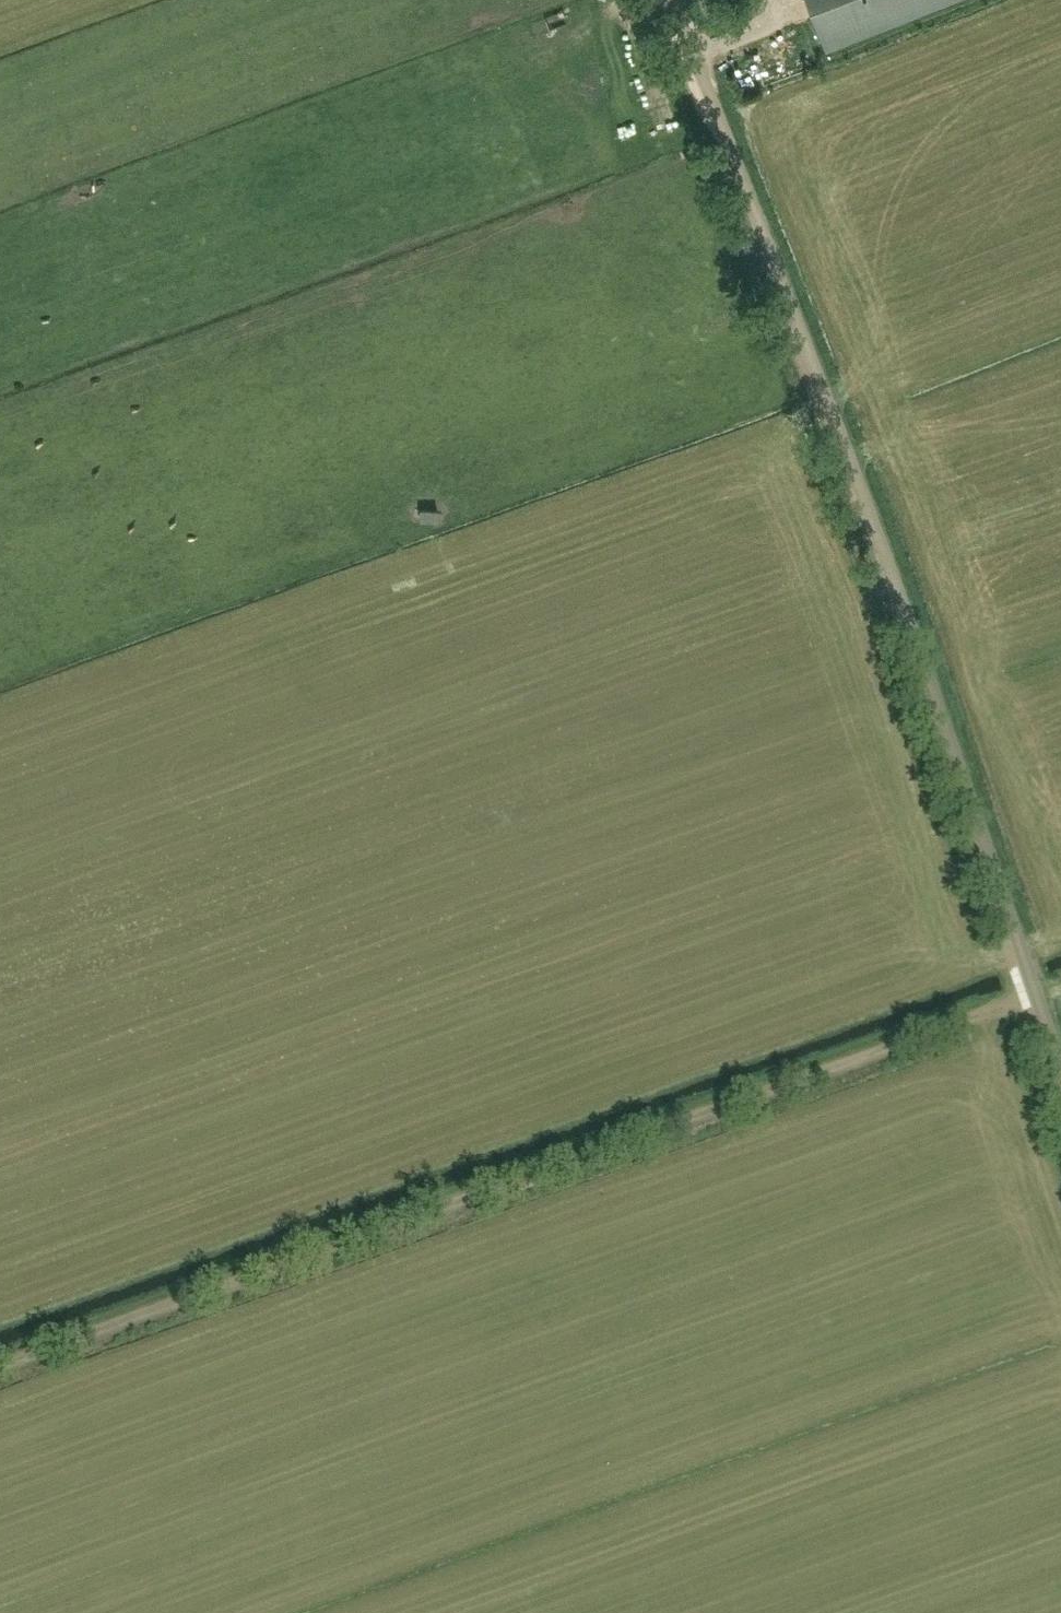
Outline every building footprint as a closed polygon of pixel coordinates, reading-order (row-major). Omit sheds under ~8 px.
[(829,49),(950,0),(810,0),(829,49)]
